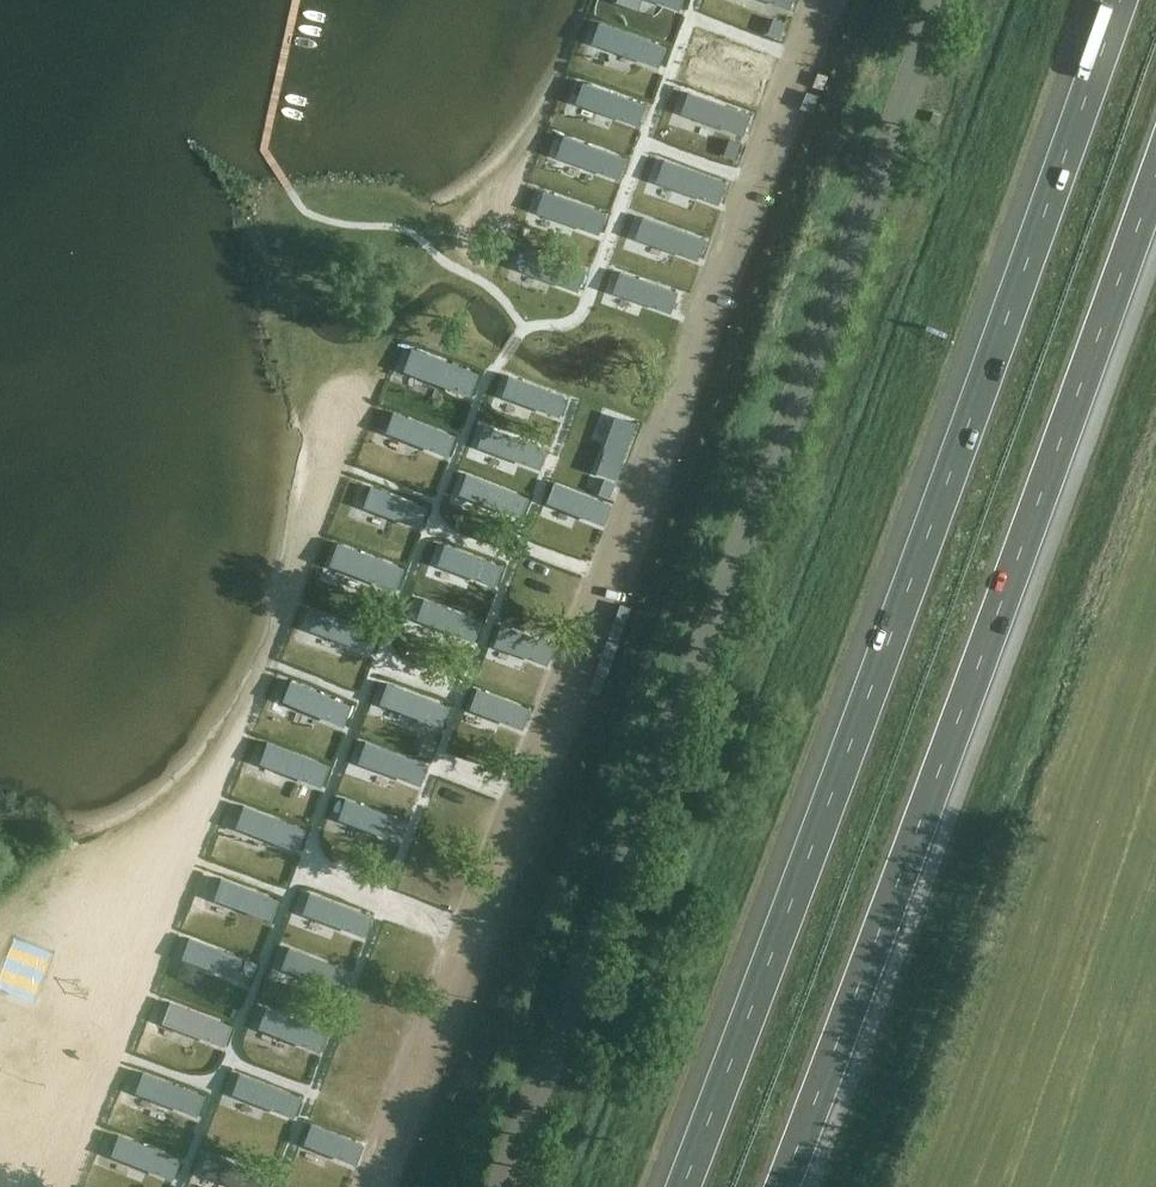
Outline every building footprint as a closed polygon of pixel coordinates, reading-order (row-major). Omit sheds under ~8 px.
[(679,10),(682,0),(653,0),(679,10)] [(790,9),(794,0),(768,0),(790,9)] [(787,21),(774,16),(768,32),(781,37),(787,21)] [(604,20),(595,41),(657,65),(665,45),(604,20)] [(758,109),(777,58),(696,27),(676,79),(758,109)] [(829,75),(819,71),(813,85),(824,89),(829,75)] [(584,79),(576,99),(637,124),(646,103),(584,79)] [(688,90),(680,110),(742,135),(750,114),(688,90)] [(820,95),(808,90),(801,106),(813,111),(820,95)] [(940,114),(933,111),(930,120),(937,123),(940,114)] [(566,134),(558,154),(620,179),(628,158),(566,134)] [(742,142),(730,137),(724,154),(736,158),(742,142)] [(664,163),(658,182),(720,203),(727,184),(664,163)] [(545,188),(537,208),(599,233),(607,212),(545,188)] [(643,219),(636,239),(698,260),(705,241),(643,219)] [(526,245),(518,266),(580,290),(588,270),(526,245)] [(623,266),(614,291),(670,312),(679,286),(623,266)] [(412,348),(404,368),(466,393),(474,372),(412,348)] [(505,371),(497,391),(558,416),(567,395),(505,371)] [(392,409),(384,430),(445,454),(454,434),(392,409)] [(638,418),(616,410),(595,469),(616,477),(638,418)] [(482,422),(474,443),(536,467),(544,447),(482,422)] [(465,470),(457,491),(519,515),(527,494),(465,470)] [(615,481),(603,477),(597,493),(609,497),(615,481)] [(554,482),(545,503),(604,526),(611,504),(554,482)] [(367,484),(358,505),(420,529),(428,509),(367,484)] [(520,524),(510,519),(503,534),(514,538),(520,524)] [(442,541),(433,562),(495,586),(503,566),(442,541)] [(338,542),(330,563),(392,587),(400,567),(338,542)] [(523,554),(499,620),(559,641),(583,577),(523,554)] [(419,596),(411,617),(473,641),(481,621),(419,596)] [(631,607),(620,603),(614,619),(626,623),(631,607)] [(314,609),(306,629),(368,654),(376,633),(314,609)] [(625,624),(613,620),(608,636),(619,640),(625,624)] [(500,625),(494,642),(546,661),(552,643),(500,625)] [(619,642),(606,638),(600,654),(613,659),(619,642)] [(613,661),(600,656),(594,672),(607,676),(613,661)] [(606,678),(594,674),(589,689),(600,693),(606,678)] [(288,680),(279,701),(341,725),(349,705),(288,680)] [(386,682),(378,703),(439,727),(448,707),(386,682)] [(475,687),(467,708),(523,729),(531,709),(475,687)] [(363,739),(355,762),(422,785),(430,762),(363,739)] [(266,741),(258,761),(319,786),(328,765),(266,741)] [(341,795),(332,816),(394,840),(402,820),(341,795)] [(241,805),(233,826),(295,850),(303,830),(241,805)] [(417,832),(397,884),(398,888),(454,910),(477,854),(417,832)] [(375,871),(386,876),(392,860),(381,856),(375,871)] [(220,877),(212,897),(274,922),(282,901),(220,877)] [(311,891),(303,912),(364,936),(372,916),(311,891)] [(385,920),(358,987),(418,1009),(441,940),(385,920)] [(187,936),(179,956),(241,981),(249,960),(187,936)] [(286,946),(278,967),(340,991),(348,971),(286,946)] [(169,1001),(161,1022),(223,1046),(231,1025),(169,1001)] [(264,1007),(256,1027),(318,1051),(326,1031),(264,1007)] [(141,1071),(133,1092),(195,1116),(203,1096),(141,1071)] [(239,1073),(231,1093),(292,1118),(300,1097),(239,1073)] [(308,1121),(300,1142),(355,1165),(364,1144),(308,1121)] [(117,1129),(109,1150),(171,1174),(179,1154),(117,1129)] [(200,1172),(237,1186),(266,1186),(270,1176),(208,1152),(200,1172)]
